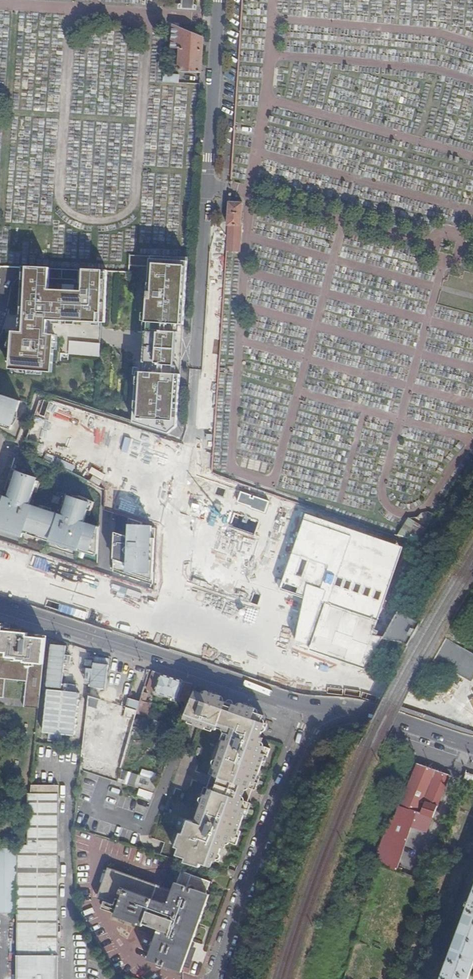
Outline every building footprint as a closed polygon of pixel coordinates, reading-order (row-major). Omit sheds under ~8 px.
[(195,0),(182,0),(182,8),(194,8),(195,0)] [(201,75),(204,38),(175,26),(173,51),(181,52),(180,73),(201,75)] [(164,82),(180,82),(180,73),(165,72),(164,82)] [(239,124),(253,129),(254,124),(240,120),(239,124)] [(252,134),(253,129),(239,124),(237,130),(252,134)] [(230,204),(226,253),(240,254),(243,205),(230,204)] [(168,434),(177,426),(180,374),(179,369),(183,319),(184,318),(188,260),(148,258),(142,321),(146,321),(143,368),(133,367),(132,421),(168,434)] [(3,284),(17,280),(12,265),(0,269),(0,276),(3,284)] [(10,370),(52,373),(54,336),(46,336),(47,321),(100,323),(103,272),(84,270),(83,292),(49,290),(49,269),(26,268),(22,333),(12,333),(10,370)] [(70,341),(69,355),(100,356),(101,342),(70,341)] [(18,401),(0,394),(0,430),(7,432),(8,429),(12,430),(20,407),(16,406),(18,401)] [(36,421),(33,436),(60,443),(64,426),(70,427),(72,418),(78,420),(80,412),(72,410),(72,408),(44,401),(39,421),(36,421)] [(96,419),(90,434),(112,442),(118,427),(96,419)] [(95,467),(89,479),(101,484),(107,473),(95,467)] [(0,494),(0,529),(23,537),(22,541),(50,551),(51,547),(77,555),(76,559),(99,567),(99,554),(100,532),(84,526),(85,522),(88,514),(92,516),(95,504),(68,495),(64,506),(67,508),(65,515),(31,504),(35,492),(39,493),(43,482),(15,473),(11,484),(14,485),(10,497),(0,494)] [(269,501),(241,492),(238,502),(266,511),(269,501)] [(322,511),(416,543),(417,542),(322,510),(322,511)] [(402,547),(305,515),(279,588),(303,597),(295,644),(363,666),(402,547)] [(115,572),(137,579),(155,584),(158,530),(154,529),(155,527),(145,524),(146,521),(140,519),(134,516),(128,535),(126,535),(122,545),(117,543),(117,545),(115,572)] [(246,545),(249,546),(258,524),(246,520),(241,536),(249,539),(246,545)] [(101,527),(85,522),(84,526),(100,532),(101,527)] [(419,527),(414,525),(409,531),(414,534),(419,527)] [(122,545),(126,535),(117,532),(117,543),(122,545)] [(397,611),(386,639),(407,648),(419,620),(397,611)] [(8,697),(10,678),(27,680),(25,706),(41,707),(42,694),(44,668),(45,661),(47,640),(30,638),(30,636),(3,632),(4,629),(0,628),(0,696),(8,697)] [(436,662),(472,677),(472,651),(445,639),(436,662)] [(90,686),(111,687),(112,657),(92,656),(90,686)] [(187,683),(154,673),(148,691),(178,701),(178,703),(181,704),(182,702),(188,704),(194,686),(187,683)] [(207,797),(202,809),(197,824),(190,821),(185,836),(182,835),(177,849),(180,850),(178,856),(187,860),(186,864),(194,866),(202,868),(204,866),(213,869),(216,862),(218,863),(223,849),(227,851),(229,844),(239,847),(242,840),(239,839),(245,823),(249,811),(252,812),(255,805),(245,801),(250,789),(259,792),(262,785),(259,784),(269,757),(272,757),(275,751),(264,747),(267,740),(263,739),(269,726),(265,724),(267,717),(258,714),(259,710),(248,706),(244,704),(242,708),(236,706),(235,709),(228,706),(229,703),(222,701),(224,698),(208,692),(206,695),(197,692),(192,705),(186,720),(226,734),(224,742),(226,743),(217,770),(213,769),(211,776),(221,780),(216,792),(207,789),(204,796),(207,797)] [(144,696),(142,703),(138,715),(148,718),(151,705),(146,703),(148,697),(144,696)] [(128,708),(90,697),(83,758),(123,769),(138,715),(142,703),(130,700),(128,708)] [(375,865),(397,873),(415,829),(428,834),(452,777),(416,764),(375,865)] [(122,770),(119,783),(125,785),(129,773),(122,770)] [(140,776),(136,788),(155,794),(160,783),(140,776)] [(18,847),(18,978),(60,978),(60,844),(60,787),(32,788),(32,795),(31,796),(29,796),(29,820),(29,846),(29,847),(18,847)] [(17,851),(0,851),(0,914),(16,914),(17,851)] [(202,868),(194,866),(192,873),(207,878),(209,870),(202,868)] [(157,935),(156,938),(188,949),(212,883),(188,874),(189,873),(185,871),(184,873),(183,872),(174,895),(113,873),(106,896),(121,901),(115,918),(142,927),(141,930),(157,935)] [(467,903),(464,903),(463,907),(465,907),(438,978),(468,978),(472,967),(472,886),(467,903)] [(188,949),(156,938),(147,961),(179,972),(188,949)]
